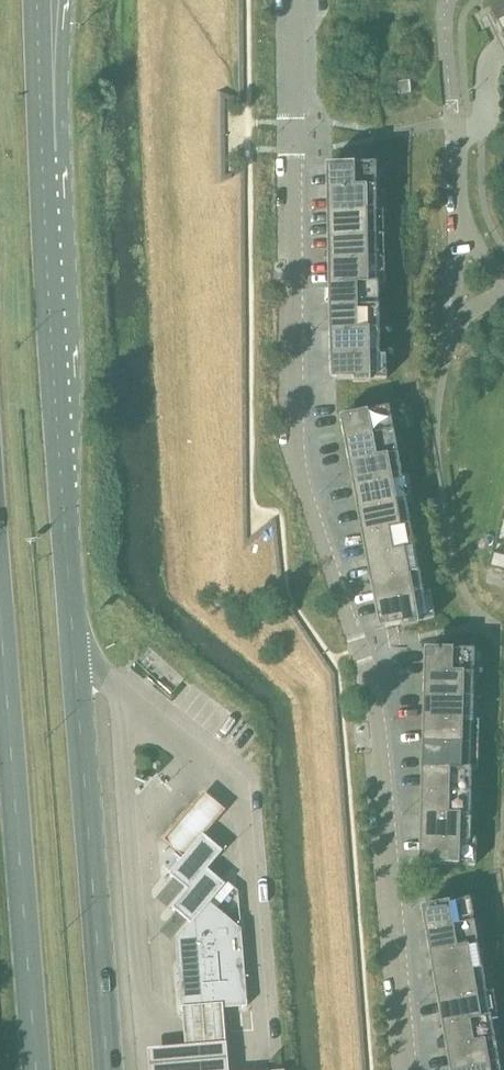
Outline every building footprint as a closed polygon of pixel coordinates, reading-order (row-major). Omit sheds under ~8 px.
[(491,13),(497,25),(496,25),(503,42),(503,6),(491,13)] [(398,95),(411,93),(409,80),(397,82),(398,95)] [(331,164),(325,164),(325,189),(332,189),(376,188),(375,163),(331,164)] [(332,189),(325,189),(326,213),(332,213),(376,212),(376,211),(376,188),(332,189)] [(332,213),(326,213),(326,237),(333,237),(383,236),(383,211),(383,210),(376,211),(376,212),(332,213)] [(333,237),(326,237),(327,260),(333,260),(384,259),(383,236),(333,237)] [(333,260),(327,260),(327,284),(334,284),(377,283),(378,284),(384,284),(384,259),(333,260)] [(334,284),(327,284),(328,308),(334,308),(378,307),(378,284),(377,283),(334,284)] [(334,308),(328,308),(328,331),(334,331),(378,330),(378,307),(334,308)] [(334,331),(328,331),(329,355),(335,355),(379,354),(379,353),(378,330),(334,331)] [(335,355),(329,355),(329,380),(335,380),(353,380),(353,384),(369,383),(369,379),(386,379),(386,353),(379,353),(379,354),(335,355)] [(345,415),(338,416),(343,441),(349,439),(392,431),(388,407),(345,415)] [(349,439),(343,441),(347,464),(353,463),(397,455),(392,431),(349,439)] [(353,463),(347,464),(351,487),(358,486),(401,478),(401,476),(397,455),(353,463)] [(358,486),(351,487),(356,510),(362,509),(405,501),(406,503),(412,502),(412,501),(408,476),(407,475),(401,476),(401,478),(358,486)] [(362,509),(356,510),(360,534),(366,533),(410,525),(406,503),(405,501),(362,509)] [(503,573),(503,509),(488,569),(503,573)] [(366,533),(360,534),(364,557),(371,556),(414,548),(410,525),(366,533)] [(371,556),(364,557),(369,580),(375,579),(418,571),(414,548),(371,556)] [(375,579),(369,580),(373,604),(379,603),(423,595),(422,593),(418,571),(375,579)] [(379,603),(373,604),(378,628),(384,627),(385,627),(396,625),(401,624),(402,628),(417,625),(417,621),(434,618),(432,608),(429,592),(422,593),(423,595),(379,603)] [(423,648),(422,673),(429,673),(473,674),(473,649),(429,648),(423,648)] [(422,673),(422,697),(428,697),(472,698),(473,674),(429,673),(422,673)] [(422,697),(421,720),(428,720),(465,721),(472,722),(472,720),(472,698),(428,697),(422,697)] [(421,720),(421,744),(427,744),(463,745),(478,745),(478,721),(478,720),(472,720),(472,722),(465,721),(428,720),(421,720)] [(421,744),(420,768),(426,768),(462,769),(470,769),(470,770),(477,771),(477,770),(477,766),(478,745),(463,745),(427,744),(421,744)] [(420,768),(419,791),(426,792),(461,792),(470,793),(470,770),(470,769),(462,769),(426,768),(420,768)] [(223,806),(203,790),(162,837),(181,854),(223,806)] [(419,791),(419,815),(425,815),(457,816),(469,816),(470,793),(461,792),(426,792),(419,791)] [(419,815),(418,839),(425,839),(456,840),(469,840),(469,838),(469,816),(457,816),(425,815),(419,815)] [(202,836),(169,874),(173,877),(184,887),(187,890),(172,908),(175,911),(186,920),(190,923),(175,941),(177,969),(180,1012),(186,1011),(186,1010),(183,1010),(183,1006),(243,1001),(243,1005),(241,1005),(241,1007),(246,1007),(240,929),(208,902),(222,885),(219,882),(208,872),(204,869),(220,851),(216,848),(205,839),(202,836)] [(418,839),(418,864),(424,864),(475,865),(475,839),(469,838),(469,840),(456,840),(425,839),(418,839)] [(426,905),(419,906),(424,931),(430,930),(473,922),(469,898),(426,905)] [(430,930),(424,931),(428,955),(434,954),(478,946),(473,922),(430,930)] [(434,954),(428,955),(432,978),(438,977),(482,969),(478,946),(434,954)] [(438,977),(432,978),(436,1002),(442,1000),(486,993),(485,991),(482,969),(438,977)] [(442,1000),(436,1002),(440,1025),(446,1024),(490,1016),(490,1018),(497,1016),(497,1015),(492,990),(485,991),(486,993),(442,1000)] [(148,1069),(230,1069),(223,1006),(186,1008),(187,1048),(146,1051),(148,1069)] [(446,1024),(440,1025),(444,1048),(451,1047),(494,1040),(490,1018),(490,1016),(446,1024)] [(444,1048),(448,1069),(458,1069),(498,1063),(494,1040),(451,1047),(444,1048)]
